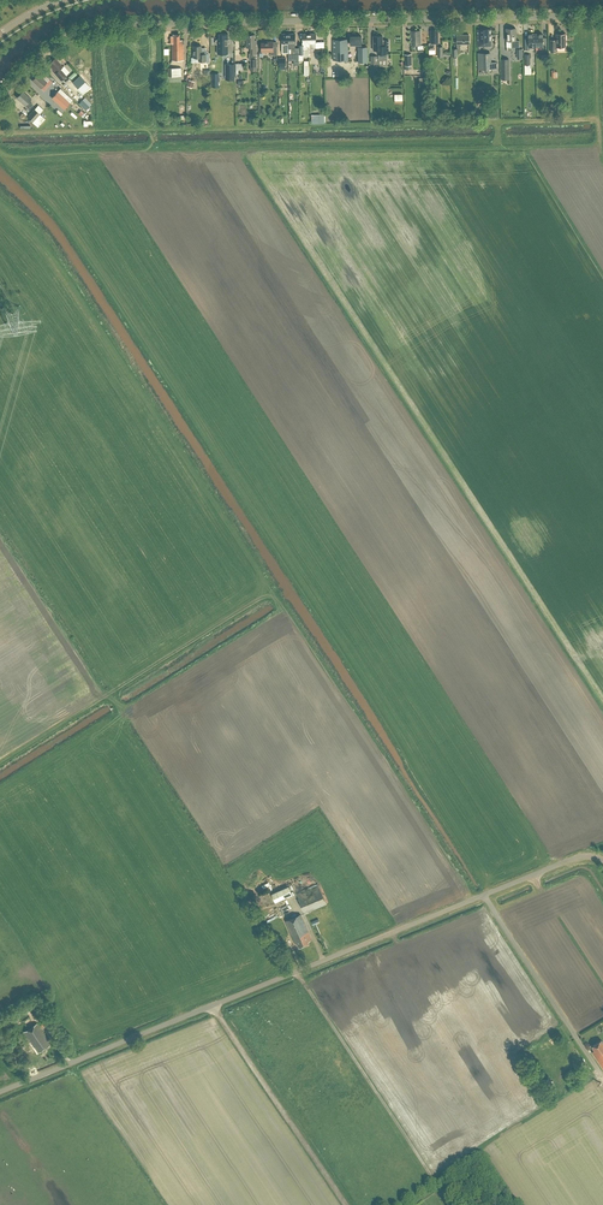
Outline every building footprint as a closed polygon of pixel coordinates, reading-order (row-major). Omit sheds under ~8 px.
[(519,40),(516,40),(516,28),(506,28),(506,40),(511,40),(512,47),(520,47),(519,40)] [(491,29),(477,29),(478,46),(491,46),(491,29)] [(413,32),(411,32),(411,45),(421,45),(420,32),(419,32),(419,30),(413,31),(413,32)] [(429,43),(429,45),(429,49),(434,49),(434,43),(438,43),(438,30),(431,30),(431,43),(429,43)] [(309,47),(310,47),(309,33),(302,33),(303,42),(303,45),(299,45),(299,54),(303,54),(303,56),(309,56),(309,47)] [(566,33),(556,33),(556,39),(550,40),(551,52),(556,51),(556,47),(566,46),(566,33)] [(173,36),(171,36),(171,43),(172,43),(173,60),(184,60),(183,43),(184,43),(184,40),(180,40),(180,34),(173,34),(173,36)] [(220,34),(220,39),(218,39),(216,39),(216,43),(218,43),(218,50),(223,49),(223,53),(228,53),(228,34),(220,34)] [(257,53),(257,40),(255,40),(255,34),(248,35),(248,36),(246,36),(247,47),(251,47),(251,53),(249,53),(249,59),(250,59),(250,70),(257,70),(257,59),(257,53)] [(525,38),(525,50),(529,49),(529,47),(536,47),(536,34),(528,34),(529,38),(525,38)] [(536,34),(536,47),(542,47),(542,49),(547,49),(547,37),(543,37),(543,34),(536,34)] [(469,35),(457,35),(457,43),(469,43),(469,35)] [(362,36),(350,36),(351,44),(358,44),(358,62),(368,62),(368,46),(362,46),(362,36)] [(386,46),(383,46),(383,36),(373,36),(373,50),(378,50),(379,54),(379,59),(387,59),(386,46)] [(348,39),(333,39),(333,60),(348,60),(348,39)] [(278,41),(266,41),(266,42),(262,42),(262,51),(271,51),(271,55),(277,55),(277,46),(278,46),(278,41)] [(202,46),(193,46),(193,57),(199,57),(199,61),(206,61),(206,54),(202,54),(202,46)] [(478,53),(478,70),(491,69),(491,53),(478,53)] [(55,72),(54,73),(61,80),(66,75),(61,69),(62,67),(55,58),(48,64),(55,72)] [(234,75),(234,64),(226,64),(226,75),(234,75)] [(219,73),(211,73),(211,86),(219,86),(219,73)] [(38,74),(32,80),(41,88),(43,86),(49,79),(46,76),(43,79),(38,74)] [(79,74),(73,80),(82,89),(88,83),(79,74)] [(60,88),(51,98),(64,109),(73,99),(60,88)] [(22,91),(17,97),(30,109),(34,105),(29,100),(31,99),(22,91)] [(404,102),(403,93),(395,93),(395,102),(404,102)] [(84,97),(82,99),(89,106),(91,104),(85,97),(84,97)] [(82,99),(79,103),(85,110),(89,106),(82,99)] [(35,109),(27,117),(32,122),(40,113),(35,109)] [(40,114),(32,122),(38,127),(45,119),(40,114)] [(312,115),(312,123),(326,122),(325,114),(312,115)] [(289,886),(272,894),(275,902),(292,894),(289,886)] [(304,913),(327,903),(326,901),(320,886),(297,896),(303,911),(304,913)] [(309,942),(308,940),(312,939),(301,913),(285,920),(295,942),(296,941),(299,947),(309,942)] [(40,1005),(31,1011),(35,1018),(45,1012),(40,1005)] [(30,1015),(23,1020),(26,1025),(33,1020),(30,1015)] [(37,1022),(24,1031),(34,1047),(35,1046),(39,1051),(50,1044),(47,1040),(48,1040),(37,1022)] [(601,1039),(592,1045),(594,1049),(591,1051),(602,1069),(602,1042),(601,1039)]
